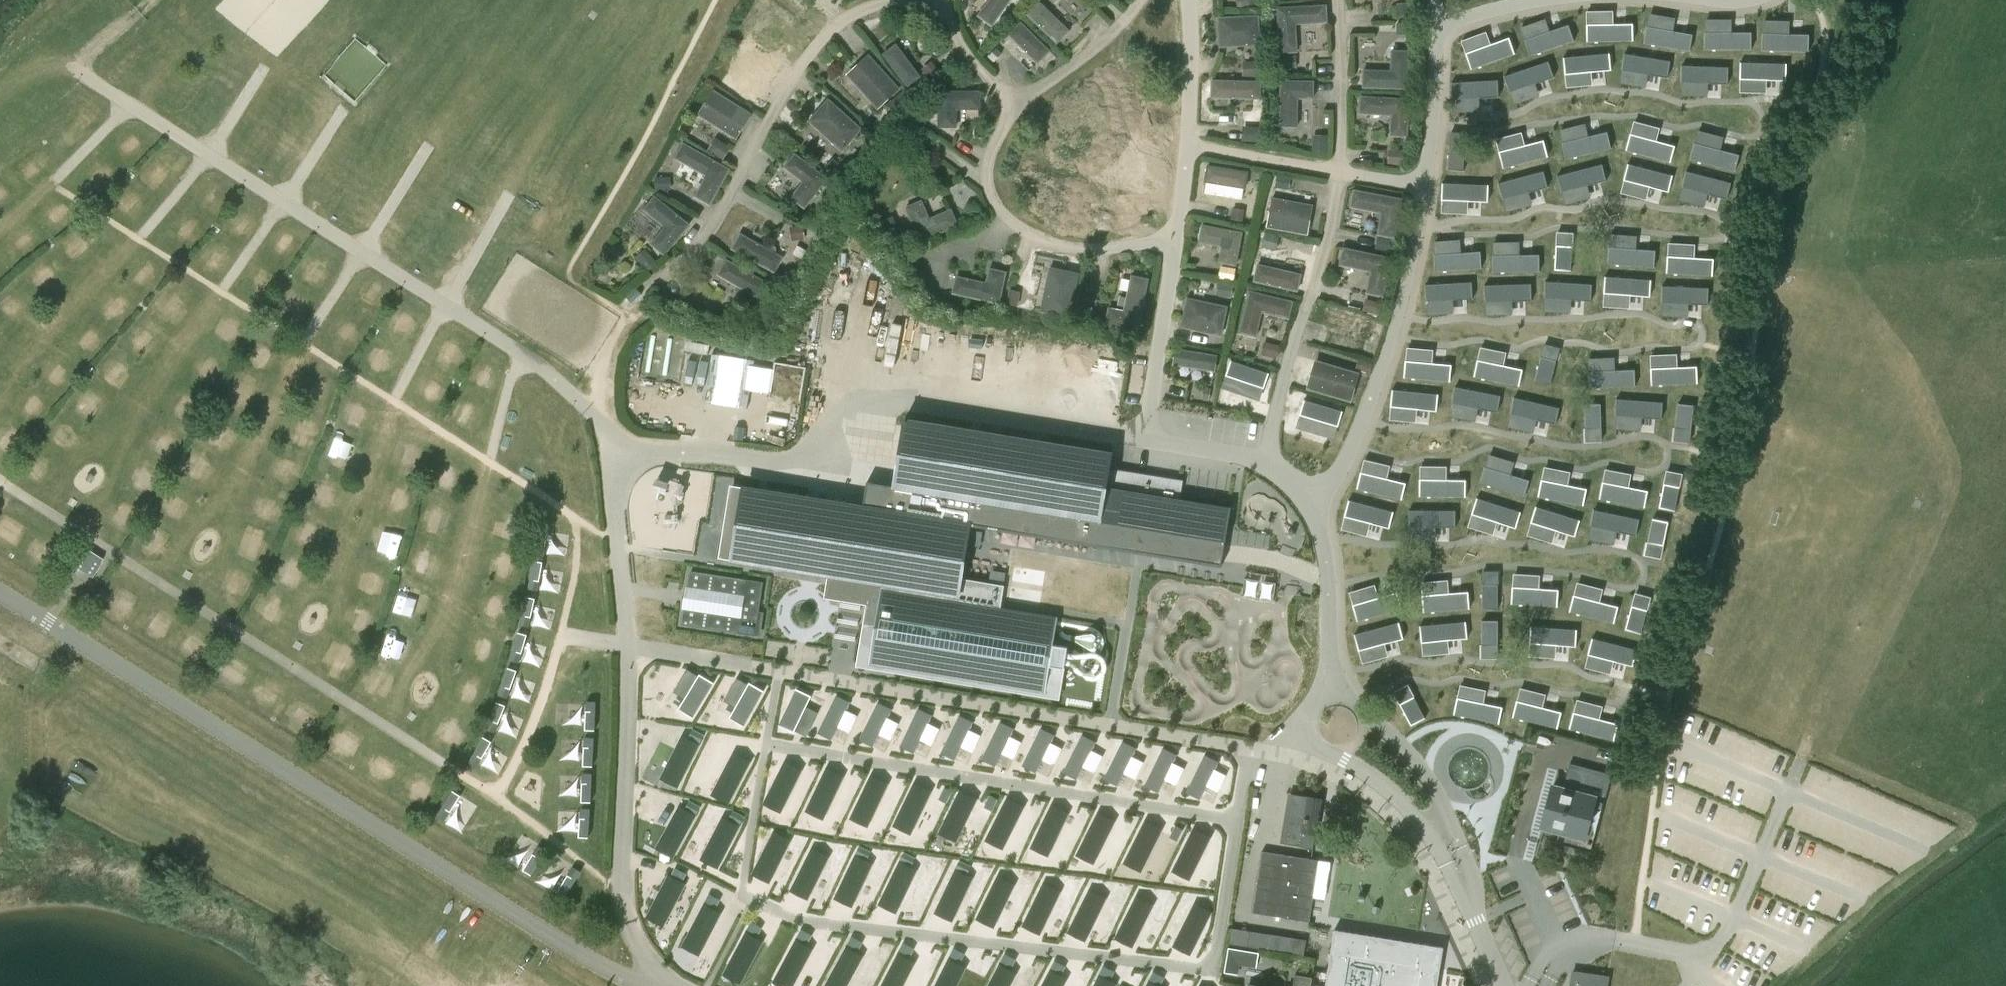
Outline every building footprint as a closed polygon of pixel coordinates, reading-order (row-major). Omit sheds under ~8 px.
[(811,27),(821,11),(804,0),(770,0),(811,27)] [(976,14),(992,26),(1011,0),(987,0),(976,14)] [(1040,0),(1039,0),(1026,13),(1057,42),(1070,29),(1040,0)] [(1276,6),(1279,53),(1298,52),(1296,24),(1328,22),(1327,3),(1276,6)] [(1259,14),(1217,16),(1218,47),(1261,45),(1259,14)] [(1050,49),(1020,20),(1007,33),(1037,62),(1050,49)] [(1633,23),(1586,24),(1586,42),(1633,41),(1633,23)] [(1574,41),(1568,25),(1525,40),(1530,56),(1574,41)] [(1644,43),(1689,51),(1692,34),(1646,26),(1644,43)] [(1705,49),(1751,49),(1751,32),(1705,32),(1705,49)] [(1808,51),(1809,33),(1763,32),(1763,50),(1808,51)] [(1515,53),(1509,37),(1465,54),(1471,69),(1515,53)] [(895,43),(882,52),(907,85),(919,75),(895,43)] [(1390,69),(1363,68),(1362,86),(1408,88),(1409,50),(1390,49),(1390,69)] [(877,108),(900,88),(869,53),(846,74),(877,108)] [(1565,74),(1611,70),(1609,53),(1563,58),(1565,74)] [(1622,70),(1668,77),(1670,61),(1625,54),(1622,70)] [(1264,78),(1265,62),(1246,62),(1246,78),(1264,78)] [(1510,92),(1554,77),(1548,62),(1505,77),(1510,92)] [(1786,80),(1786,63),(1740,62),(1739,79),(1786,80)] [(1682,66),(1682,82),(1727,84),(1728,68),(1682,66)] [(1211,78),(1211,97),(1261,98),(1262,79),(1211,78)] [(1315,80),(1279,79),(1279,126),(1298,126),(1298,98),(1314,99),(1315,80)] [(1498,97),(1497,81),(1451,83),(1452,99),(1498,97)] [(752,113),(713,88),(697,114),(735,139),(752,113)] [(957,109),(981,109),(981,90),(937,90),(937,127),(957,127),(957,109)] [(1359,114),(1390,115),(1389,135),(1408,136),(1410,98),(1360,95),(1359,114)] [(862,128),(828,97),(807,120),(842,151),(862,128)] [(1611,148),(1607,132),(1562,143),(1566,159),(1611,148)] [(1316,133),(1315,149),(1330,150),(1331,134),(1316,133)] [(1674,145),(1630,134),(1625,150),(1670,162),(1674,145)] [(712,149),(727,159),(735,147),(719,137),(712,149)] [(1498,152),(1503,168),(1548,157),(1544,140),(1498,152)] [(683,142),(674,158),(705,175),(694,196),(710,204),(730,168),(683,142)] [(1695,143),(1691,160),(1735,171),(1739,155),(1695,143)] [(1449,145),(1448,169),(1463,170),(1465,146),(1449,145)] [(1391,149),(1392,164),(1410,163),(1409,149),(1391,149)] [(795,152),(783,167),(802,181),(789,197),(804,208),(828,178),(795,152)] [(1252,170),(1213,163),(1210,179),(1250,186),(1252,170)] [(1668,192),(1672,175),(1628,164),(1623,180),(1668,192)] [(1558,176),(1562,192),(1606,181),(1602,165),(1558,176)] [(1503,199),(1547,188),(1543,172),(1499,183),(1503,199)] [(1731,183),(1686,172),(1682,187),(1727,199),(1731,183)] [(0,180),(0,201),(1,202),(12,194),(1,179),(0,180)] [(1442,183),(1441,200),(1487,202),(1488,185),(1442,183)] [(1403,198),(1353,188),(1349,207),(1376,212),(1375,214),(1378,217),(1379,217),(1376,234),(1395,238),(1403,198)] [(663,226),(649,243),(664,255),(690,224),(654,194),(643,209),(663,226)] [(1313,204),(1271,197),(1266,227),(1307,234),(1313,204)] [(904,206),(920,242),(959,225),(951,207),(929,217),(921,199),(904,206)] [(1233,207),(1232,220),(1247,221),(1247,208),(1233,207)] [(1221,246),(1218,262),(1235,265),(1241,232),(1201,225),(1198,242),(1221,246)] [(793,226),(793,242),(807,242),(807,226),(793,226)] [(740,231),(731,247),(775,271),(783,255),(740,231)] [(1556,245),(1555,270),(1571,270),(1572,246),(1556,245)] [(1392,257),(1343,246),(1339,264),(1365,270),(1365,272),(1367,276),(1369,276),(1365,293),(1383,297),(1392,257)] [(1609,247),(1608,264),(1654,267),(1655,250),(1609,247)] [(647,269),(658,263),(651,249),(639,255),(647,269)] [(1481,251),(1434,254),(1435,271),(1482,268),(1481,251)] [(1492,256),(1493,273),(1539,272),(1539,255),(1492,256)] [(1713,259),(1667,256),(1666,273),(1712,276),(1713,259)] [(770,280),(726,257),(716,272),(735,284),(761,298),(770,280)] [(1007,270),(988,266),(985,281),(955,274),(951,293),(999,304),(1007,270)] [(1049,266),(1039,311),(1069,317),(1079,272),(1049,266)] [(1300,276),(1256,266),(1253,285),(1297,295),(1300,276)] [(1108,306),(1104,324),(1139,331),(1149,278),(1130,274),(1123,309),(1108,306)] [(1650,297),(1651,281),(1605,277),(1603,293),(1650,297)] [(1471,282),(1425,285),(1426,301),(1472,299),(1471,282)] [(1590,301),(1591,285),(1545,282),(1545,299),(1590,301)] [(362,301),(370,305),(380,288),(372,283),(362,301)] [(1530,285),(1485,286),(1485,302),(1531,301),(1530,285)] [(1708,304),(1708,288),(1662,287),(1662,303),(1708,304)] [(641,294),(636,288),(627,296),(633,302),(641,294)] [(1289,318),(1294,300),(1248,289),(1238,332),(1256,337),(1262,312),(1269,314),(1268,317),(1277,319),(1278,316),(1289,318)] [(1187,296),(1180,326),(1222,335),(1228,306),(1187,296)] [(1329,306),(1323,324),(1368,338),(1373,320),(1329,306)] [(1264,353),(1280,359),(1284,346),(1268,340),(1264,353)] [(1218,352),(1176,347),(1174,363),(1215,369),(1218,352)] [(1541,357),(1535,380),(1550,384),(1556,360),(1541,357)] [(1315,360),(1307,388),(1350,401),(1359,373),(1315,360)] [(1523,370),(1477,360),(1474,377),(1519,386),(1523,370)] [(1268,374),(1230,361),(1226,376),(1263,388),(1268,374)] [(1449,382),(1451,365),(1405,361),(1404,378),(1449,382)] [(1696,366),(1650,369),(1651,385),(1697,383),(1696,366)] [(1589,388),(1636,386),(1635,369),(1589,371),(1589,388)] [(1497,412),(1500,396),(1455,387),(1452,403),(1497,412)] [(1390,407),(1436,411),(1438,394),(1392,390),(1390,407)] [(1559,408),(1514,398),(1510,414),(1555,424),(1559,408)] [(1304,400),(1300,415),(1338,427),(1342,412),(1304,400)] [(1616,400),(1615,416),(1661,419),(1662,403),(1616,400)] [(1600,404),(1585,405),(1586,429),(1601,428),(1600,404)] [(1678,404),(1676,428),(1691,430),(1693,405),(1678,404)] [(1226,552),(1229,533),(1233,508),(1108,488),(1113,452),(905,418),(895,487),(867,483),(864,506),(842,502),(816,498),(794,494),(744,486),(731,562),(801,572),(799,586),(809,588),(821,590),(822,577),(881,586),(959,598),(962,579),(971,525),(1097,545),(1225,566),(1225,561),(1226,552)] [(313,446),(321,427),(312,423),(304,443),(313,446)] [(333,445),(328,458),(345,466),(351,453),(333,445)] [(1529,480),(1485,467),(1480,483),(1525,496),(1529,480)] [(1406,483),(1360,472),(1356,489),(1402,499),(1406,483)] [(1419,497),(1465,497),(1465,480),(1419,480),(1419,497)] [(1541,480),(1537,497),(1583,506),(1587,489),(1541,480)] [(1602,482),(1599,499),(1644,508),(1647,491),(1602,482)] [(1658,508),(1674,510),(1679,488),(1663,485),(1658,508)] [(1516,528),(1521,512),(1476,498),(1471,514),(1516,528)] [(1389,528),(1393,512),(1348,500),(1344,516),(1389,528)] [(1574,537),(1579,521),(1535,507),(1530,523),(1574,537)] [(524,540),(531,515),(507,509),(501,534),(524,540)] [(1409,527),(1455,527),(1455,511),(1409,511),(1409,527)] [(1639,520),(1594,511),(1591,527),(1636,536),(1639,520)] [(17,524),(0,515),(0,548),(4,550),(17,524)] [(1668,521),(1652,518),(1647,542),(1663,545),(1668,521)] [(383,527),(376,546),(396,553),(403,534),(383,527)] [(99,562),(83,552),(74,565),(90,575),(99,562)] [(754,634),(762,582),(689,571),(681,623),(754,634)] [(1228,602),(1219,600),(1212,622),(1259,636),(1274,586),(1240,576),(1235,594),(1231,592),(1228,602)] [(1006,586),(962,579),(959,598),(881,586),(875,625),(864,624),(860,647),(871,648),(869,662),(1047,690),(1051,666),(1065,668),(1066,660),(1068,648),(1054,646),(1056,631),(1057,625),(1059,617),(1003,608),(1006,586)] [(399,602),(408,605),(414,588),(405,585),(399,602)] [(1498,610),(1497,585),(1481,585),(1481,610),(1498,610)] [(1558,590),(1511,587),(1510,604),(1557,607),(1558,590)] [(1468,592),(1422,596),(1423,612),(1469,609),(1468,592)] [(798,615),(800,596),(779,593),(777,613),(798,615)] [(1352,606),(1357,621),(1402,608),(1397,593),(1352,606)] [(1573,595),(1569,612),(1614,623),(1618,607),(1573,595)] [(368,631),(375,609),(355,603),(348,624),(368,631)] [(1631,606),(1625,629),(1640,633),(1647,610),(1631,606)] [(1482,621),(1482,645),(1498,645),(1498,621),(1482,621)] [(1358,651),(1403,639),(1399,622),(1354,635),(1358,651)] [(1466,622),(1419,626),(1421,642),(1468,638),(1466,622)] [(1576,647),(1577,630),(1530,627),(1529,644),(1576,647)] [(410,661),(416,642),(386,631),(379,650),(410,661)] [(1632,666),(1637,650),(1592,639),(1588,655),(1632,666)] [(345,649),(334,662),(349,674),(359,661),(345,649)] [(678,709),(693,718),(714,683),(699,674),(678,709)] [(744,726),(764,692),(749,683),(729,718),(744,726)] [(811,696),(796,689),(778,725),(794,733),(811,696)] [(850,703),(836,696),(818,733),(831,740),(850,703)] [(1411,726),(1425,718),(1414,697),(1400,704),(1411,726)] [(1453,715),(1499,724),(1502,707),(1456,698),(1453,715)] [(1512,717),(1557,729),(1562,712),(1516,701),(1512,717)] [(859,740),(873,747),(891,710),(877,703),(859,740)] [(931,716),(918,709),(900,747),(914,754),(931,716)] [(1618,724),(1573,713),(1568,729),(1613,740),(1618,724)] [(972,723),(959,716),(940,753),(954,760),(972,723)] [(999,722),(981,759),(995,766),(1013,729),(999,722)] [(1054,735),(1040,729),(1022,766),(1036,773),(1054,735)] [(682,777),(699,744),(681,735),(664,768),(682,777)] [(1062,773),(1076,779),(1095,742),(1081,735),(1062,773)] [(563,758),(594,758),(595,739),(564,738),(563,758)] [(499,772),(508,755),(482,742),(474,759),(499,772)] [(1122,742),(1103,779),(1117,786),(1135,748),(1122,742)] [(1158,793),(1176,755),(1163,749),(1144,786),(1158,793)] [(732,752),(715,785),(733,794),(750,761),(732,752)] [(1218,762),(1204,756),(1186,793),(1200,800),(1218,762)] [(802,769),(784,760),(767,794),(785,803),(802,769)] [(839,782),(823,774),(803,819),(820,827),(839,782)] [(870,775),(854,809),(872,817),(888,784),(870,775)] [(913,782),(897,816),(915,824),(931,791),(913,782)] [(1553,786),(1542,828),(1581,838),(1593,797),(1553,786)] [(451,788),(434,814),(452,826),(469,800),(451,788)] [(961,832),(977,798),(959,790),(943,823),(961,832)] [(1024,806),(1006,797),(989,831),(1007,840),(1024,806)] [(1300,847),(1316,850),(1324,800),(1309,797),(1300,847)] [(1069,813),(1051,804),(1035,838),(1053,846),(1069,813)] [(677,849),(695,816),(678,807),(660,839),(677,849)] [(560,831),(591,832),(592,811),(560,810),(560,831)] [(1098,855),(1115,821),(1097,812),(1080,846),(1098,855)] [(722,860),(739,827),(721,818),(704,851),(722,860)] [(1128,854),(1146,862),(1163,829),(1145,820),(1128,854)] [(1176,862),(1194,871),(1211,837),(1193,829),(1176,862)] [(506,858),(522,870),(541,845),(525,833),(506,858)] [(790,841),(773,834),(753,879),(770,886),(790,841)] [(793,882),(811,891),(828,858),(810,849),(793,882)] [(1252,914),(1308,922),(1318,860),(1262,852),(1252,914)] [(839,888),(857,897),(873,863),(855,855),(839,888)] [(899,861),(883,895),(901,903),(917,870),(899,861)] [(541,880),(557,891),(567,875),(551,864),(541,880)] [(973,878),(955,870),(939,903),(957,912),(973,878)] [(667,875),(650,908),(668,917),(685,884),(667,875)] [(998,918),(1015,885),(997,876),(980,909),(998,918)] [(1060,892),(1042,884),(1026,917),(1044,926),(1060,892)] [(1088,891),(1072,924),(1090,933),(1106,899),(1088,891)] [(1135,896),(1119,929),(1136,938),(1153,905),(1135,896)] [(703,904),(686,937),(703,947),(721,913),(703,904)] [(1194,946),(1211,913),(1193,904),(1177,937),(1194,946)] [(1266,950),(1269,934),(1250,931),(1247,947),(1266,950)] [(1440,948),(1334,931),(1325,985),(1434,985),(1440,948)] [(745,974),(763,942),(745,932),(727,965),(745,974)] [(1306,940),(1294,938),(1291,954),(1303,956),(1306,940)] [(795,939),(777,972),(795,982),(812,949),(795,939)] [(845,947),(827,980),(838,985),(847,985),(863,957),(845,947)] [(915,963),(898,953),(880,985),(903,985),(915,963)] [(947,959),(934,985),(956,985),(965,968),(947,959)] [(987,985),(1010,985),(1017,973),(999,964),(987,985)] [(1050,970),(1041,985),(1064,985),(1067,979),(1050,970)] [(1613,974),(1574,970),(1573,985),(1612,985),(1613,974)] [(1093,985),(1116,985),(1117,984),(1099,975),(1093,985)] [(1312,978),(1295,976),(1293,985),(1311,985),(1312,978)]
